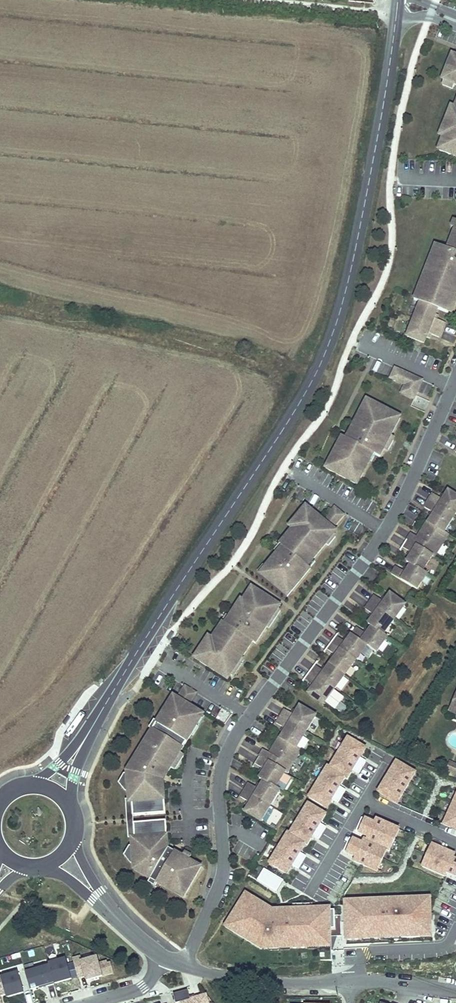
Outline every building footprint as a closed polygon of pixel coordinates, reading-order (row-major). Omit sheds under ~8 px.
[(455,55),(445,80),(447,81),(455,85),(455,55)] [(447,81),(445,85),(455,89),(455,87),(455,85),(447,81)] [(455,108),(454,107),(451,114),(454,116),(449,130),(445,129),(442,136),(446,138),(452,140),(447,153),(455,156),(455,108)] [(449,130),(454,116),(451,114),(450,114),(444,128),(445,129),(449,130)] [(447,153),(452,140),(446,138),(441,150),(447,153)] [(452,242),(455,243),(452,250),(448,249),(442,246),(441,247),(439,254),(435,252),(430,266),(433,268),(428,282),(424,280),(421,288),(427,290),(423,303),(421,307),(417,316),(415,323),(411,333),(409,337),(426,344),(430,334),(441,338),(447,323),(436,319),(440,310),(450,313),(455,301),(455,302),(455,233),(452,242)] [(428,282),(433,268),(430,266),(428,266),(423,280),(424,280),(428,282)] [(423,303),(427,290),(421,288),(416,300),(423,303)] [(406,385),(411,375),(396,368),(391,379),(406,385)] [(411,375),(406,385),(402,393),(415,399),(412,406),(426,412),(431,402),(417,395),(424,381),(411,375)] [(385,449),(391,437),(395,429),(391,427),(397,415),(368,399),(361,412),(365,414),(361,421),(359,420),(349,439),(343,436),(337,448),(340,450),(336,456),(333,455),(327,468),(353,482),(359,470),(364,473),(371,460),(368,459),(372,452),(376,454),(381,457),(385,449)] [(395,429),(402,417),(397,415),(391,427),(395,429)] [(389,451),(395,439),(391,437),(385,449),(389,451)] [(359,483),(364,473),(359,470),(353,482),(358,484),(359,483)] [(446,543),(452,534),(448,531),(455,518),(455,493),(452,490),(446,499),(436,493),(428,506),(438,513),(432,521),(431,520),(423,534),(426,536),(424,538),(414,532),(410,539),(406,546),(416,552),(410,561),(414,564),(409,572),(399,566),(395,573),(420,589),(425,582),(430,574),(430,573),(426,570),(435,556),(437,557),(440,552),(446,543)] [(313,559),(326,543),(325,542),(332,533),(335,529),(333,528),(324,520),(306,505),(295,519),(300,523),(295,529),(293,528),(280,543),(283,546),(266,566),(267,567),(261,574),(283,592),(289,586),(293,589),(311,568),(310,567),(306,564),(312,558),(313,559)] [(333,528),(344,514),(335,507),(335,506),(324,520),(333,528)] [(295,529),(300,523),(295,519),(290,525),(293,528),(295,529)] [(328,545),(336,536),(332,533),(325,542),(326,543),(328,545)] [(310,567),(315,561),(313,559),(312,558),(306,564),(310,567)] [(261,574),(267,567),(266,566),(263,564),(258,571),(261,574)] [(288,596),(293,589),(289,586),(283,592),(288,596)] [(281,605),(253,587),(243,601),(239,607),(237,606),(226,623),(224,621),(213,638),(214,639),(210,646),(205,643),(195,657),(227,678),(230,674),(241,656),(243,658),(253,641),(256,643),(268,626),(266,625),(274,614),(275,615),(279,609),(281,605)] [(316,685),(309,693),(324,704),(368,645),(377,653),(389,637),(385,634),(406,605),(391,594),(385,603),(376,596),(366,609),(375,616),(369,624),(373,627),(368,635),(358,628),(347,643),(337,636),(328,649),(337,656),(325,672),(316,665),(306,678),(316,685)] [(243,601),(239,598),(235,605),(237,606),(239,607),(243,601)] [(270,628),(281,610),(279,609),(275,615),(274,614),(266,625),(268,626),(270,628)] [(210,646),(214,639),(213,638),(209,636),(205,643),(210,646)] [(234,676),(245,659),(243,658),(241,656),(230,674),(234,676)] [(187,704),(195,692),(183,685),(176,697),(187,704)] [(176,697),(172,694),(164,707),(166,708),(161,715),(159,714),(148,734),(150,735),(142,748),(139,747),(125,770),(125,773),(126,790),(127,801),(130,801),(131,809),(131,815),(164,812),(163,797),(158,798),(157,785),(158,785),(169,766),(178,752),(190,733),(188,732),(200,712),(187,704),(176,697)] [(161,715),(166,708),(164,707),(162,706),(157,713),(159,714),(161,715)] [(252,802),(246,811),(262,821),(281,789),(277,786),(286,771),(288,773),(302,749),(298,747),(317,715),(301,706),(296,715),(286,709),(277,722),(287,728),(282,737),(281,736),(273,750),(276,752),(274,754),(265,748),(256,762),(266,769),(261,778),(265,780),(260,788),(250,782),(242,796),(252,802)] [(224,723),(230,713),(221,707),(215,718),(224,723)] [(190,733),(202,713),(200,712),(188,732),(190,733)] [(142,748),(150,735),(148,734),(146,732),(137,746),(139,747),(142,748)] [(327,767),(309,797),(326,807),(331,799),(337,802),(345,790),(340,787),(345,778),(348,780),(353,771),(359,775),(367,761),(361,758),(366,750),(348,739),(330,769),(327,767)] [(178,752),(169,766),(173,769),(182,754),(178,752)] [(450,762),(446,770),(451,772),(455,774),(455,764),(450,762)] [(430,780),(395,764),(392,771),(404,777),(401,783),(387,777),(381,792),(395,798),(393,802),(415,812),(430,780)] [(445,825),(455,830),(455,801),(445,825)] [(287,833),(269,863),(286,872),(291,864),(297,868),(304,855),(299,853),(305,843),(308,845),(313,837),(319,840),(327,827),(321,823),(326,815),(308,805),(290,835),(287,833)] [(270,823),(278,826),(282,815),(274,812),(270,823)] [(356,861),(378,871),(387,850),(390,851),(400,829),(376,819),(375,822),(362,817),(355,831),(369,837),(367,840),(365,839),(363,843),(350,837),(344,851),(357,857),(356,861)] [(164,820),(132,822),(132,828),(133,836),(130,836),(131,846),(132,862),(132,868),(149,878),(155,881),(182,897),(200,866),(187,859),(181,855),(165,846),(162,844),(161,835),(166,835),(164,820)] [(423,867),(447,877),(448,873),(455,877),(455,860),(455,859),(455,856),(455,855),(434,845),(423,867)] [(277,893),(284,880),(263,868),(256,881),(277,893)] [(245,893),(224,926),(261,949),(318,947),(319,961),(331,960),(330,937),(335,938),(334,907),(272,909),(245,893)] [(430,899),(343,902),(345,941),(431,938),(430,899)] [(32,951),(31,959),(45,960),(46,948),(35,947),(35,952),(32,951)] [(112,973),(109,963),(106,964),(106,962),(97,964),(95,957),(80,962),(79,957),(71,959),(76,978),(84,976),(85,981),(112,973)] [(70,980),(64,960),(47,964),(47,967),(53,985),(70,980)] [(53,985),(47,967),(24,973),(28,990),(30,990),(37,988),(38,990),(53,985)] [(17,973),(0,977),(0,982),(4,995),(5,998),(22,993),(17,973)] [(46,988),(46,997),(55,996),(54,987),(46,988)] [(172,994),(174,1002),(177,1002),(179,1002),(207,1002),(204,995),(189,999),(186,990),(172,994)]
